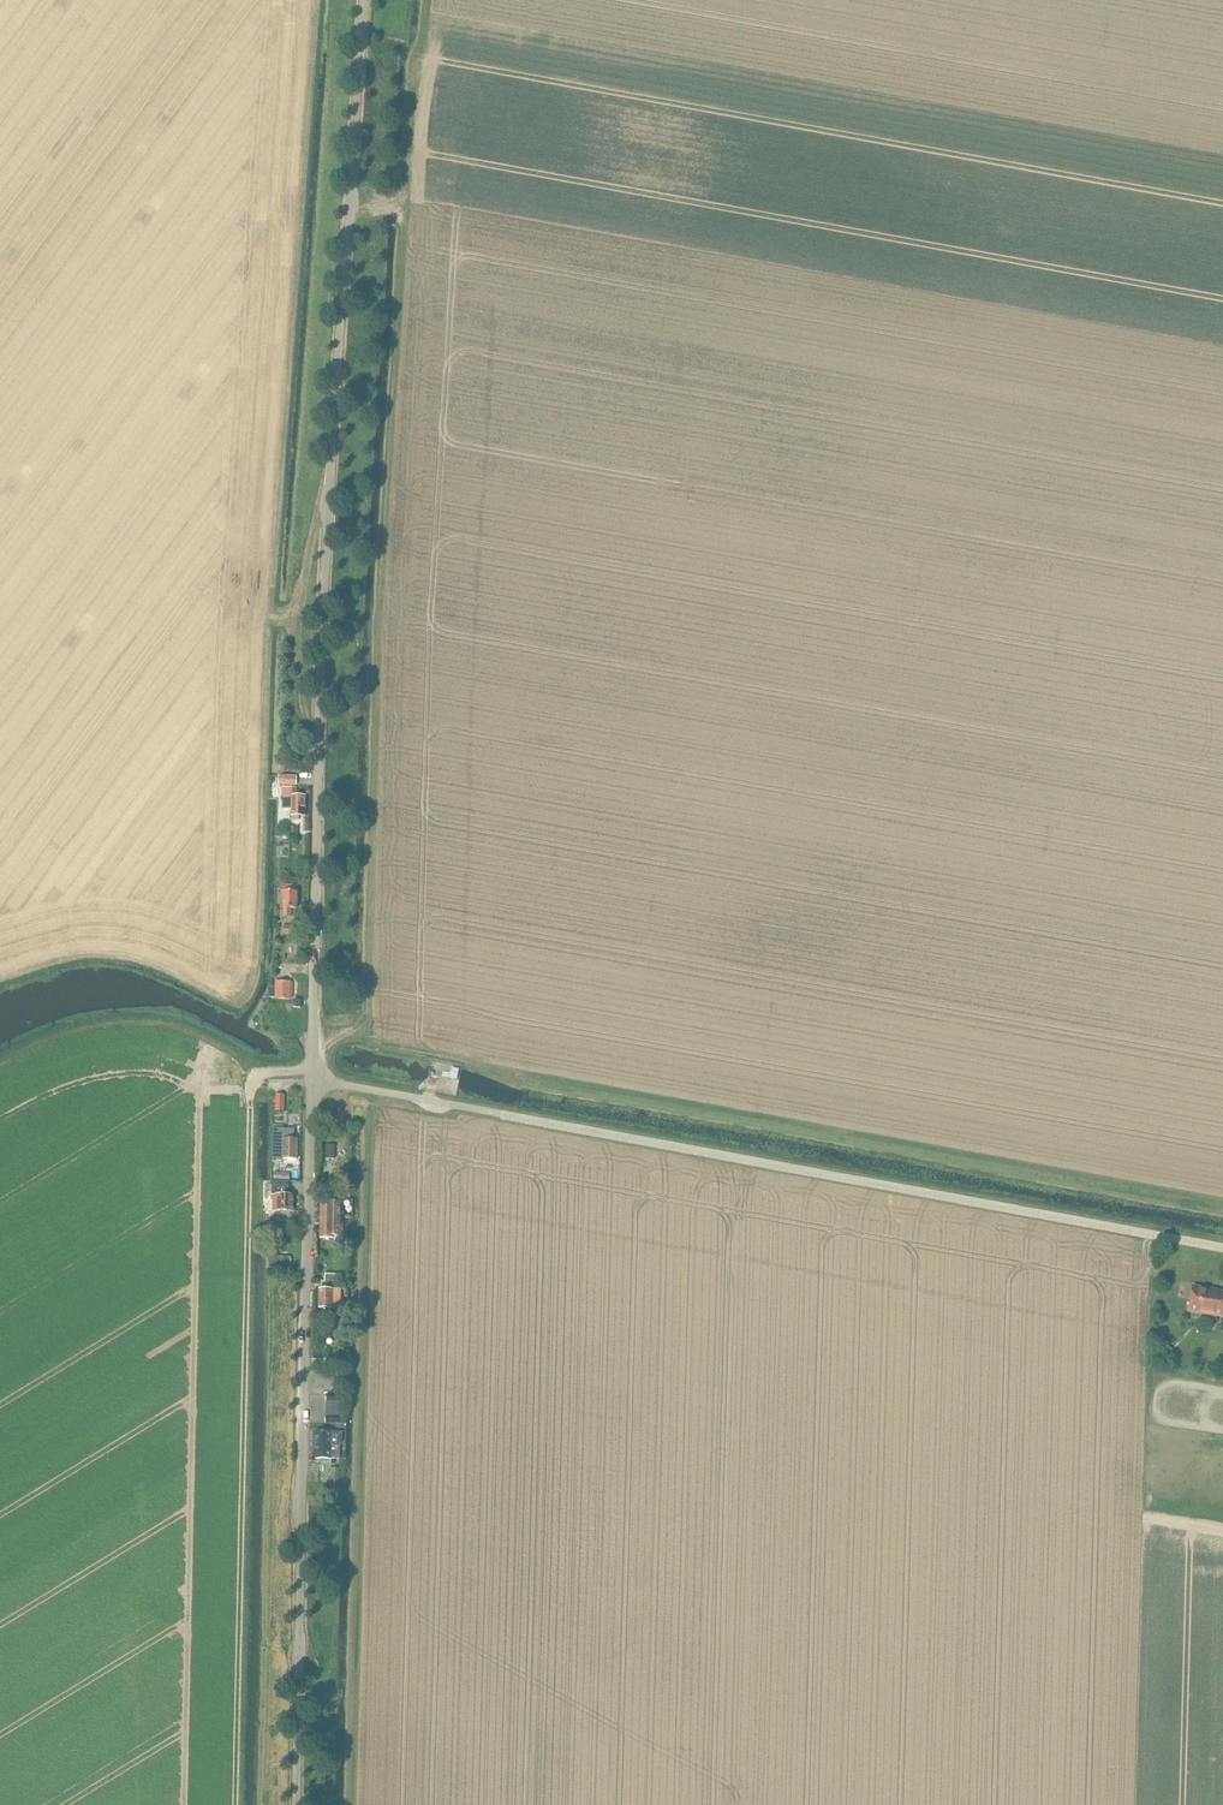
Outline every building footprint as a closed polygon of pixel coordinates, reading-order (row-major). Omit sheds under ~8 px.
[(296,785),(297,777),(279,777),(279,785),(296,785)] [(300,816),(306,816),(306,796),(296,796),(296,789),(283,788),(283,799),(284,799),(284,809),(292,809),(292,811),(294,811),(294,819),(300,819),(300,816)] [(298,892),(297,892),(297,885),(280,885),(280,891),(283,891),(283,908),(283,916),(291,916),(291,908),(297,908),(298,892)] [(296,926),(284,926),(284,934),(296,934),(296,926)] [(276,999),(290,999),(291,982),(276,982),(276,999)] [(450,1070),(448,1077),(457,1079),(459,1068),(452,1066),(451,1071),(450,1070)] [(297,1139),(293,1139),(284,1139),(283,1150),(279,1150),(279,1155),(283,1155),(283,1159),(284,1159),(284,1163),(291,1163),(291,1159),(297,1160),(297,1139)] [(325,1158),(334,1158),(334,1146),(326,1146),(325,1158)] [(273,1181),(290,1181),(290,1172),(273,1172),(273,1181)] [(277,1212),(280,1212),(281,1215),(289,1215),(290,1212),(293,1212),(294,1195),(289,1195),(289,1186),(271,1185),(271,1194),(274,1194),(273,1204),(276,1204),(277,1212)] [(320,1197),(320,1218),(343,1218),(343,1202),(334,1202),(334,1198),(320,1197)] [(333,1238),(333,1236),(342,1236),(343,1218),(320,1218),(320,1238),(333,1238)] [(291,1270),(291,1257),(269,1256),(269,1269),(291,1270)] [(340,1309),(341,1292),(341,1289),(345,1289),(345,1286),(332,1286),(332,1289),(319,1289),(318,1309),(340,1309)] [(1222,1315),(1222,1294),(1216,1293),(1215,1293),(1210,1293),(1210,1289),(1197,1287),(1192,1286),(1188,1310),(1222,1315)] [(334,1323),(342,1324),(342,1316),(334,1315),(334,1323)] [(1165,1347),(1160,1352),(1166,1359),(1171,1354),(1165,1347)] [(327,1358),(327,1359),(326,1367),(336,1367),(336,1358),(327,1358)] [(326,1393),(325,1401),(340,1402),(340,1393),(326,1393)] [(325,1416),(339,1416),(340,1402),(325,1401),(325,1416)] [(315,1431),(315,1458),(331,1458),(331,1431),(315,1431)]
